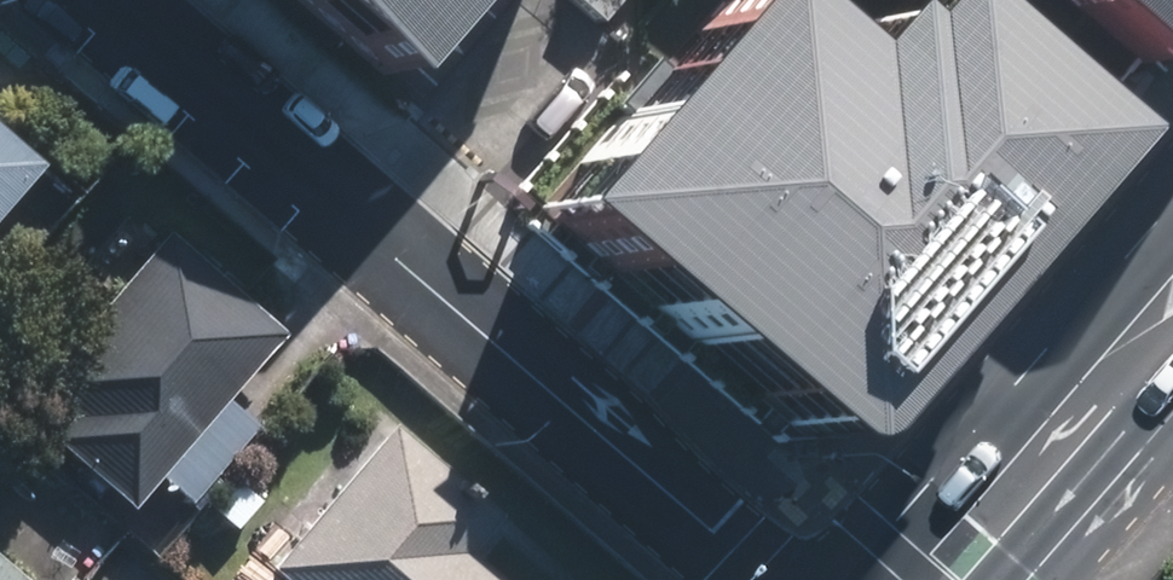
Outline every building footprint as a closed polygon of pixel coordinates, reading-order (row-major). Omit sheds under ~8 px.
[(365,88),(445,0),(266,0),(365,88)] [(1172,26),(1172,0),(1025,0),(1121,84),(1172,26)] [(643,101),(545,209),(792,431),(1055,143),(910,13),(875,51),(872,54),(842,28),(801,73),(728,7),(643,101)] [(42,170),(0,134),(0,218),(42,170)] [(50,442),(132,510),(156,482),(187,509),(256,428),(226,404),(285,337),(161,230),(32,388),(69,419),(50,442)] [(274,579),(496,579),(466,555),(497,518),(386,427),(266,573),(274,579)] [(230,483),(204,515),(228,537),(256,505),(230,483)] [(0,566),(0,579),(16,579),(0,566)]
